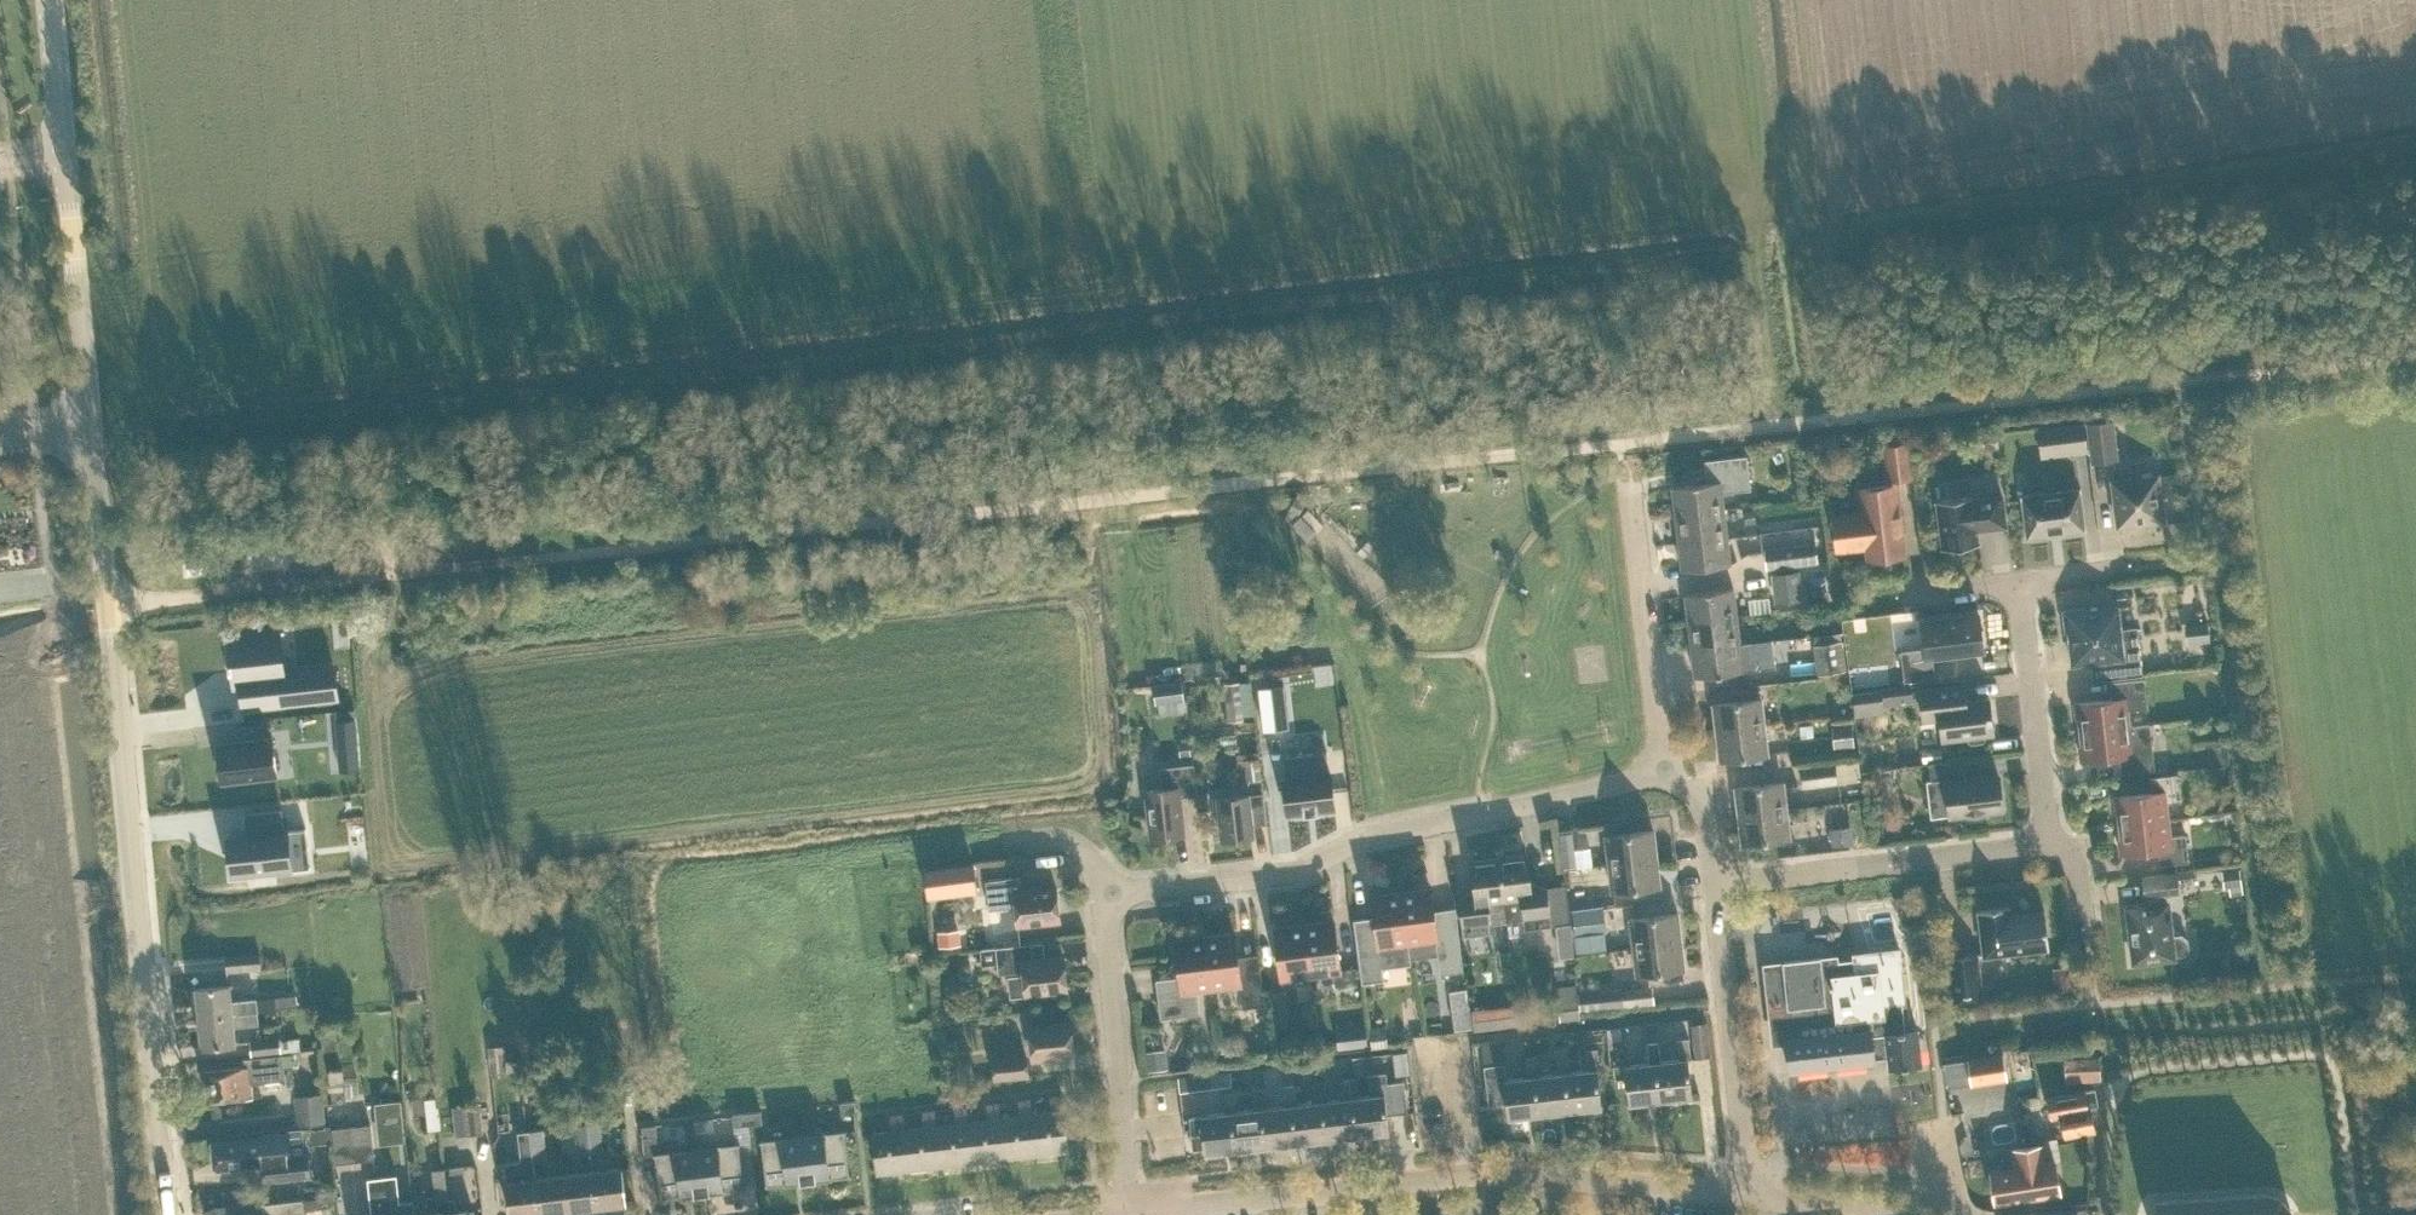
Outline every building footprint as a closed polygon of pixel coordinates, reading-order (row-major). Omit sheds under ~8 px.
[(2118,459),(2113,418),(2085,422),(2090,462),(2118,459)] [(2088,451),(2084,421),(2037,427),(2041,457),(2088,451)] [(1999,447),(1996,430),(1981,432),(1983,449),(1999,447)] [(1832,514),(1833,521),(1837,550),(1839,549),(1844,549),(1866,546),(1867,557),(1905,553),(1898,489),(1896,478),(1913,476),(1909,440),(1882,443),(1887,484),(1858,487),(1861,511),(1832,514)] [(1723,508),(1721,492),(1750,488),(1746,455),(1704,460),(1706,482),(1672,486),(1675,513),(1723,508)] [(2112,481),(2118,525),(2149,521),(2150,524),(2165,522),(2164,506),(2161,507),(2157,475),(2112,481)] [(2079,488),(2021,495),(2026,537),(2084,530),(2079,488)] [(1941,547),(1941,548),(1979,543),(1979,542),(1977,542),(1975,529),(2005,525),(2001,494),(1972,498),(1971,496),(1973,496),(1973,495),(1935,500),(1935,501),(1936,501),(1942,547),(1941,547)] [(1678,541),(1726,535),(1723,508),(1675,513),(1678,541)] [(1682,569),(1730,563),(1726,535),(1678,541),(1682,569)] [(1818,562),(1815,541),(1763,547),(1765,569),(1818,562)] [(1803,599),(1799,570),(1770,573),(1774,603),(1803,599)] [(1688,621),(1736,615),(1733,587),(1685,593),(1688,621)] [(2068,631),(2072,664),(2104,660),(2106,678),(2142,674),(2136,626),(2120,628),(2117,606),(2085,610),(2084,606),(2062,609),(2064,632),(2068,631)] [(1924,647),(1900,650),(1904,681),(1935,677),(1932,658),(1983,651),(1978,613),(1920,620),(1924,647)] [(1691,648),(1739,643),(1736,615),(1688,621),(1691,648)] [(2210,641),(2207,621),(2184,623),(2186,644),(2210,641)] [(233,687),(239,686),(242,708),(337,698),(333,666),(285,672),(281,631),(227,637),(233,687)] [(1780,659),(1797,658),(1796,631),(1778,632),(1780,659)] [(1846,669),(1842,640),(1813,644),(1817,673),(1846,669)] [(1739,643),(1691,648),(1695,676),(1756,669),(1753,641),(1739,643)] [(2079,732),(2128,726),(2128,725),(2126,709),(2147,707),(2143,677),(2109,681),(2111,698),(2072,702),(2074,717),(2077,716),(2079,732)] [(1181,680),(1152,683),(1155,704),(1184,700),(1181,680)] [(1240,681),(1224,682),(1228,721),(1243,719),(1240,681)] [(1984,734),(1993,733),(1988,697),(1965,700),(1963,683),(1919,689),(1922,720),(1939,718),(1942,740),(1967,736),(1968,740),(1971,742),(1982,741),(1984,738),(1984,734)] [(1288,727),(1283,684),(1260,687),(1265,729),(1288,727)] [(1884,712),(1881,688),(1852,692),(1855,716),(1884,712)] [(1716,731),(1764,725),(1761,697),(1712,703),(1716,731)] [(2128,725),(2128,726),(2079,732),(2080,745),(2078,746),(2079,760),(2118,756),(2120,773),(2154,769),(2150,739),(2148,722),(2128,725)] [(1799,725),(1800,736),(1813,735),(1812,723),(1799,725)] [(1854,747),(1851,723),(1831,725),(1833,749),(1854,747)] [(1719,759),(1767,753),(1764,725),(1716,731),(1719,759)] [(273,739),(218,745),(222,780),(276,774),(273,739)] [(1180,756),(1190,755),(1189,740),(1178,741),(1180,756)] [(1262,778),(1259,757),(1244,759),(1247,780),(1262,778)] [(1331,773),(1330,773),(1328,758),(1300,761),(1301,765),(1285,766),(1287,778),(1283,779),(1286,812),(1335,807),(1331,773)] [(1966,813),(1967,818),(1976,818),(1985,816),(1984,811),(2002,809),(1998,774),(1965,779),(1962,758),(1928,762),(1931,779),(1945,778),(1947,796),(1930,798),(1932,815),(1949,813),(1949,815),(1966,813)] [(1190,764),(1160,767),(1162,787),(1145,790),(1151,838),(1184,834),(1180,796),(1197,794),(1193,763),(1190,764)] [(1833,764),(1800,767),(1801,787),(1835,783),(1833,764)] [(2119,824),(2167,818),(2165,802),(2181,800),(2178,773),(2149,776),(2151,791),(2113,796),(2114,810),(2117,810),(2119,824)] [(1738,815),(1786,809),(1783,781),(1735,787),(1738,815)] [(1252,824),(1267,823),(1264,792),(1217,797),(1222,839),(1254,835),(1252,824)] [(282,808),(245,812),(247,827),(249,827),(250,834),(228,837),(233,875),(291,869),(286,830),(284,830),(282,808)] [(1741,843),(1789,837),(1786,809),(1738,815),(1741,843)] [(2118,839),(2120,853),(2158,849),(2159,864),(2188,860),(2185,833),(2169,835),(2167,818),(2119,824),(2121,839),(2118,839)] [(1603,824),(1605,835),(1619,833),(1617,822),(1617,821),(1603,822),(1603,824)] [(1851,825),(1828,828),(1831,845),(1854,842),(1851,825)] [(1608,863),(1656,857),(1653,829),(1605,835),(1608,863)] [(1573,830),(1559,832),(1561,849),(1575,848),(1573,830)] [(1577,865),(1575,848),(1561,849),(1563,866),(1577,865)] [(1506,920),(1523,918),(1524,928),(1551,924),(1546,886),(1530,888),(1526,853),(1498,856),(1506,920)] [(1488,922),(1506,920),(1498,856),(1470,860),(1474,895),(1459,897),(1463,935),(1489,932),(1488,922)] [(1611,891),(1659,885),(1656,857),(1608,863),(1611,891)] [(924,870),(928,895),(976,889),(973,864),(924,870)] [(2243,892),(2240,868),(2221,870),(2223,887),(2228,887),(2229,894),(2243,892)] [(2182,933),(2171,934),(2167,901),(2166,901),(2165,893),(2178,891),(2176,872),(2142,876),(2144,896),(2148,895),(2149,904),(2126,906),(2133,962),(2174,957),(2174,955),(2184,954),(2189,948),(2188,938),(2182,933)] [(1056,886),(1021,890),(1020,876),(986,880),(989,909),(1015,907),(1017,925),(1060,920),(1056,886)] [(1435,924),(1433,910),(1430,887),(1401,891),(1408,942),(1410,957),(1438,954),(1440,972),(1461,969),(1454,921),(1435,924)] [(1379,946),(1408,942),(1401,891),(1371,895),(1376,931),(1355,933),(1362,982),(1384,979),(1379,946)] [(1594,907),(1592,891),(1566,894),(1569,910),(1594,907)] [(2047,949),(2049,949),(2044,909),(2042,909),(2042,911),(2010,915),(2009,907),(2011,907),(2011,905),(1976,909),(1976,911),(1978,911),(1983,955),(2047,947),(2047,949)] [(1604,930),(1601,910),(1574,913),(1577,934),(1592,932),(1604,930)] [(1632,946),(1683,940),(1679,912),(1628,918),(1632,946)] [(1310,975),(1340,971),(1334,920),(1304,923),(1310,975)] [(1554,924),(1556,937),(1563,936),(1565,954),(1573,953),(1569,922),(1554,924)] [(1281,978),(1310,975),(1304,923),(1274,927),(1281,978)] [(961,943),(959,929),(938,931),(939,945),(961,943)] [(1606,948),(1604,930),(1592,932),(1577,934),(1573,934),(1575,952),(1606,948)] [(1258,953),(1237,956),(1234,932),(1205,936),(1211,987),(1239,984),(1242,1008),(1265,1004),(1258,953)] [(1197,989),(1211,987),(1205,936),(1175,940),(1180,976),(1156,979),(1161,1017),(1200,1012),(1197,989)] [(1683,940),(1632,946),(1635,975),(1686,968),(1683,940)] [(1025,994),(1067,990),(1064,956),(1033,959),(1031,943),(980,948),(981,964),(998,962),(999,972),(1022,970),(1025,994)] [(1785,1038),(1789,1071),(1875,1061),(1874,1057),(1886,1056),(1887,1069),(1923,1065),(1919,1028),(1905,1030),(1904,1019),(1923,1017),(1914,951),(1820,963),(1819,957),(1783,961),(1784,967),(1764,969),(1771,1029),(1774,1028),(1775,1040),(1785,1038)] [(261,969),(260,952),(225,955),(227,972),(261,969)] [(936,971),(948,970),(947,953),(935,954),(936,971)] [(1977,954),(1948,957),(1953,1005),(1982,1002),(1977,954)] [(2055,990),(2071,988),(2068,965),(2052,967),(2055,990)] [(1652,983),(1597,989),(1578,991),(1578,995),(1580,1010),(1654,1002),(1652,983)] [(256,1011),(255,998),(238,1000),(238,1006),(232,1007),(229,984),(196,987),(199,1016),(256,1011)] [(1289,1023),(1285,988),(1268,990),(1272,1025),(1289,1023)] [(1580,1018),(1578,995),(1557,998),(1559,1020),(1580,1018)] [(959,1014),(958,1002),(940,1004),(941,1016),(959,1014)] [(266,1022),(265,1010),(256,1011),(199,1016),(202,1045),(235,1042),(233,1019),(240,1018),(240,1024),(266,1022)] [(1472,1027),(1470,1012),(1453,1015),(1455,1029),(1472,1027)] [(1499,1026),(1498,1014),(1472,1018),(1474,1029),(1499,1026)] [(1711,1056),(1707,1020),(1691,1022),(1695,1057),(1711,1056)] [(1032,1059),(1074,1054),(1071,1021),(1028,1025),(1032,1059)] [(1387,1045),(1385,1023),(1369,1025),(1371,1047),(1387,1045)] [(1367,1045),(1365,1026),(1335,1029),(1337,1048),(1367,1045)] [(539,1028),(541,1041),(550,1040),(549,1027),(539,1028)] [(1648,1042),(1658,1040),(1657,1030),(1646,1031),(1648,1042)] [(280,1039),(280,1036),(250,1039),(252,1056),(282,1052),(281,1050),(301,1048),(301,1049),(321,1047),(320,1038),(309,1039),(309,1038),(300,1039),(299,1037),(280,1039)] [(1660,1098),(1692,1094),(1687,1058),(1691,1058),(1688,1037),(1677,1038),(1680,1058),(1660,1060),(1656,1061),(1660,1098)] [(1656,1061),(1660,1060),(1658,1040),(1647,1042),(1649,1061),(1625,1064),(1629,1102),(1660,1098),(1656,1061)] [(1267,1059),(1265,1041),(1246,1043),(1248,1061),(1267,1059)] [(491,1075),(508,1073),(504,1044),(488,1046),(491,1075)] [(1569,1071),(1567,1051),(1566,1045),(1555,1046),(1558,1072),(1539,1074),(1535,1075),(1540,1112),(1570,1108),(1566,1071),(1569,1071)] [(1566,1071),(1570,1108),(1601,1105),(1597,1069),(1600,1069),(1597,1047),(1586,1049),(1589,1068),(1569,1071),(1566,1071)] [(1168,1068),(1165,1048),(1147,1050),(1149,1070),(1168,1068)] [(1971,1083),(2007,1077),(2003,1053),(1967,1059),(1971,1083)] [(2029,1065),(2028,1057),(2020,1053),(2012,1059),(2013,1068),(2022,1071),(2029,1065)] [(251,1082),(285,1079),(282,1054),(244,1058),(244,1066),(204,1070),(208,1101),(253,1096),(251,1082)] [(1352,1056),(1355,1076),(1367,1075),(1365,1054),(1352,1056)] [(1535,1075),(1539,1074),(1537,1054),(1526,1056),(1528,1075),(1506,1078),(1504,1062),(1484,1064),(1488,1104),(1507,1102),(1508,1116),(1540,1112),(1535,1075)] [(995,1078),(1028,1074),(1026,1055),(993,1058),(995,1078)] [(2064,1057),(2065,1080),(2100,1078),(2099,1055),(2064,1057)] [(1971,1083),(1967,1059),(1942,1063),(1945,1087),(1971,1083)] [(1297,1103),(1294,1083),(1292,1062),(1281,1063),(1282,1079),(1285,1104),(1266,1107),(1262,1107),(1267,1144),(1297,1141),(1293,1104),(1297,1103)] [(331,1101),(346,1100),(343,1068),(328,1069),(331,1101)] [(1232,1085),(1230,1069),(1208,1071),(1210,1087),(1232,1085)] [(1358,1134),(1389,1130),(1387,1113),(1407,1111),(1404,1079),(1387,1081),(1386,1071),(1368,1073),(1370,1094),(1357,1096),(1353,1097),(1358,1134)] [(1357,1096),(1355,1076),(1344,1077),(1345,1087),(1339,1088),(1340,1098),(1327,1099),(1323,1100),(1327,1137),(1358,1134),(1353,1097),(1357,1096)] [(1323,1100),(1327,1099),(1325,1080),(1313,1081),(1316,1101),(1297,1103),(1293,1104),(1297,1141),(1327,1137),(1323,1100)] [(1262,1107),(1266,1107),(1264,1087),(1253,1088),(1255,1108),(1236,1110),(1232,1110),(1236,1148),(1267,1144),(1262,1107)] [(2090,1105),(2098,1104),(2095,1087),(2048,1096),(2051,1113),(2060,1111),(2064,1136),(2095,1130),(2090,1105)] [(1232,1110),(1236,1110),(1234,1090),(1222,1091),(1225,1111),(1189,1115),(1192,1148),(1205,1147),(1205,1151),(1236,1148),(1232,1110)] [(326,1122),(323,1092),(294,1095),(297,1125),(326,1122)] [(400,1097),(377,1099),(380,1122),(403,1120),(400,1097)] [(435,1097),(425,1098),(425,1097),(411,1098),(413,1113),(426,1111),(428,1129),(441,1128),(438,1105),(436,1105),(435,1097)] [(841,1112),(856,1111),(854,1099),(840,1101),(841,1112)] [(484,1132),(480,1103),(452,1106),(455,1135),(484,1132)] [(747,1112),(748,1124),(762,1122),(761,1110),(747,1112)] [(748,1124),(747,1112),(732,1113),(733,1126),(748,1124)] [(909,1168),(904,1128),(902,1113),(889,1114),(891,1130),(872,1132),(876,1172),(909,1168)] [(339,1154),(376,1152),(374,1118),(337,1120),(339,1154)] [(592,1150),(588,1122),(574,1124),(578,1152),(592,1150)] [(606,1153),(606,1152),(602,1123),(589,1125),(593,1154),(606,1153)] [(657,1135),(656,1124),(642,1125),(643,1137),(657,1135)] [(311,1127),(312,1144),(328,1143),(327,1127),(311,1127)] [(533,1158),(547,1156),(543,1129),(530,1131),(533,1158)] [(809,1179),(809,1180),(820,1179),(851,1175),(851,1173),(850,1173),(845,1131),(846,1131),(846,1129),(803,1134),(808,1180),(809,1179)] [(536,1177),(533,1158),(530,1131),(519,1132),(525,1178),(506,1180),(510,1214),(516,1214),(540,1212),(536,1177)] [(212,1141),(214,1169),(270,1163),(272,1180),(310,1176),(308,1154),(289,1156),(286,1132),(259,1135),(259,1137),(212,1141)] [(808,1180),(803,1134),(759,1140),(760,1142),(761,1142),(766,1183),(765,1184),(765,1186),(788,1183),(808,1181),(808,1180)] [(697,1147),(702,1192),(703,1192),(703,1193),(724,1190),(746,1188),(745,1186),(744,1186),(739,1144),(740,1144),(740,1142),(697,1147)] [(1990,1172),(1995,1203),(2060,1193),(2055,1162),(2044,1164),(2041,1144),(2012,1149),(2015,1168),(1990,1172)] [(702,1192),(697,1147),(653,1152),(654,1154),(655,1154),(660,1196),(659,1196),(659,1198),(660,1198),(692,1194),(702,1193),(702,1192)] [(593,1170),(597,1205),(626,1202),(622,1166),(593,1170)] [(433,1168),(435,1182),(441,1182),(441,1186),(447,1186),(445,1167),(433,1168)] [(593,1170),(564,1173),(568,1209),(597,1205),(593,1170)] [(540,1212),(568,1209),(564,1173),(536,1177),(540,1212)] [(391,1206),(385,1207),(386,1214),(401,1214),(396,1174),(376,1177),(377,1188),(383,1187),(384,1193),(390,1192),(391,1206)] [(391,1206),(390,1192),(384,1193),(383,1187),(377,1188),(376,1177),(367,1178),(372,1214),(386,1214),(385,1207),(391,1206)] [(448,1198),(447,1186),(441,1186),(441,1182),(435,1182),(437,1196),(429,1197),(431,1214),(420,1214),(444,1214),(442,1200),(448,1199),(448,1198)] [(2289,1208),(2280,1196),(2266,1192),(2154,1200),(2155,1214),(2290,1214),(2289,1208)] [(456,1211),(454,1198),(448,1198),(448,1199),(442,1200),(444,1214),(474,1214),(473,1209),(456,1211)] [(302,1199),(263,1203),(264,1214),(304,1214),(302,1199)]
